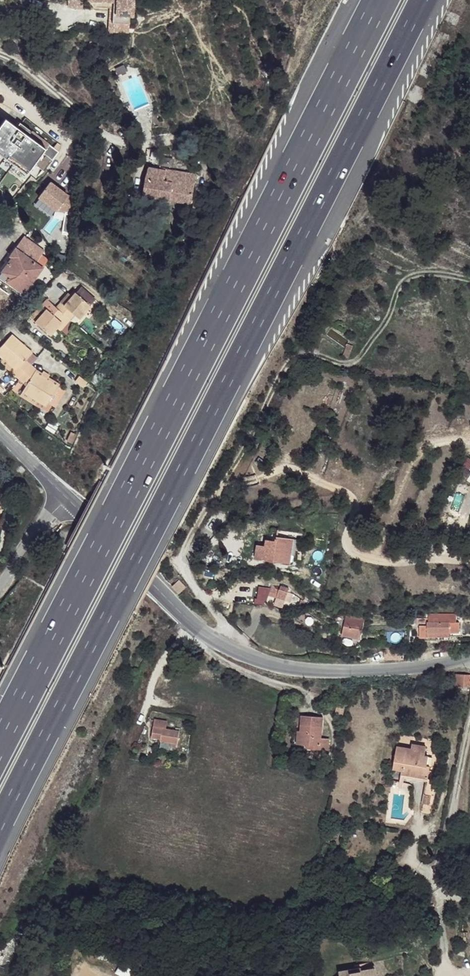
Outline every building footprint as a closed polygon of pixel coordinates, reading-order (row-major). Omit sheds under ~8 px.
[(95,1),(113,2),(113,8),(113,23),(129,24),(129,16),(133,15),(133,0),(95,0),(95,1)] [(5,115),(0,122),(0,147),(27,169),(45,146),(37,140),(27,133),(16,124),(5,115)] [(31,128),(19,119),(16,124),(27,133),(31,128)] [(48,142),(40,136),(37,140),(45,146),(48,142)] [(160,146),(153,147),(156,157),(163,156),(160,146)] [(0,147),(0,153),(25,172),(27,169),(0,147)] [(163,171),(151,170),(145,197),(194,201),(198,171),(168,170),(168,168),(163,168),(163,171)] [(50,177),(37,193),(64,216),(78,201),(50,177)] [(14,232),(24,234),(26,225),(16,223),(14,232)] [(14,278),(29,293),(49,271),(25,249),(20,254),(23,256),(11,269),(16,274),(14,278)] [(4,277),(25,298),(29,293),(14,278),(16,274),(11,269),(4,277)] [(80,320),(84,324),(89,318),(96,312),(83,297),(70,309),(80,320)] [(60,310),(74,325),(80,320),(70,309),(66,305),(60,310)] [(60,310),(55,315),(65,325),(69,331),(74,325),(60,310)] [(38,323),(52,337),(58,331),(65,325),(55,315),(51,311),(38,323)] [(80,320),(74,325),(83,334),(94,323),(89,318),(84,324),(80,320)] [(65,325),(58,331),(63,336),(69,331),(65,325)] [(0,351),(0,355),(5,360),(18,371),(28,361),(35,354),(15,335),(0,351)] [(351,351),(345,349),(341,361),(346,363),(351,351)] [(18,371),(14,375),(20,380),(32,366),(28,361),(18,371)] [(20,380),(27,385),(36,372),(37,370),(32,366),(20,380)] [(27,385),(23,392),(38,401),(48,407),(60,387),(36,372),(27,385)] [(23,392),(21,396),(36,405),(38,401),(23,392)] [(274,549),(266,547),(262,561),(296,571),(299,560),(295,559),(298,546),(287,542),(285,546),(276,544),(274,549)] [(267,594),(286,601),(290,590),(271,583),(267,594)] [(364,621),(346,616),(344,626),(362,630),(364,621)] [(458,621),(426,624),(426,629),(419,629),(420,640),(438,639),(437,633),(450,631),(459,631),(458,621)] [(362,630),(344,626),(342,637),(361,640),(362,630)] [(361,640),(342,637),(341,645),(359,648),(361,640)] [(404,650),(386,651),(387,661),(404,660),(404,650)] [(456,676),(455,686),(469,687),(469,677),(456,676)] [(313,747),(312,750),(328,752),(328,740),(321,739),(322,726),(301,725),(300,746),(313,747)] [(153,727),(152,738),(160,739),(160,737),(167,737),(167,729),(153,727)] [(160,739),(160,741),(179,742),(180,730),(167,728),(167,729),(167,737),(160,737),(160,739)] [(412,756),(397,753),(391,775),(399,776),(398,781),(425,787),(428,773),(424,772),(426,764),(424,763),(426,753),(412,751),(412,756)] [(324,969),(325,975),(360,975),(359,967),(346,969),(345,965),(341,967),(324,969)]
